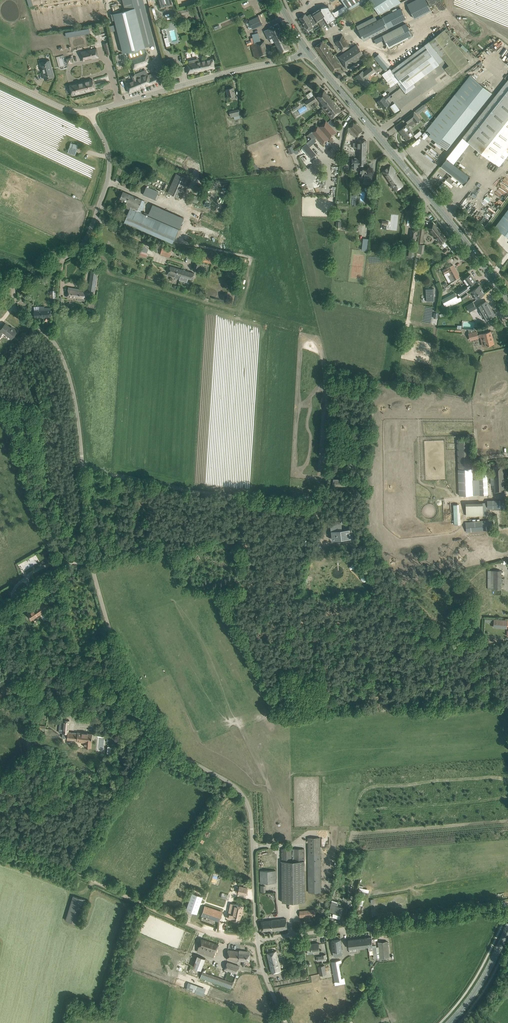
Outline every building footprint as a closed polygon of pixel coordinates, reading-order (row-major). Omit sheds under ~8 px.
[(111,14),(113,20),(115,20),(123,53),(127,52),(130,59),(146,53),(145,47),(146,47),(155,44),(144,0),(122,0),(125,10),(111,14)] [(160,9),(173,5),(172,0),(158,0),(160,9)] [(349,10),(364,0),(342,0),(349,10)] [(403,2),(402,0),(372,0),(380,14),(403,2)] [(414,19),(431,10),(426,0),(414,0),(407,4),(414,19)] [(328,6),(321,7),(307,16),(305,14),(299,17),(306,29),(307,28),(309,30),(313,28),(312,26),(317,22),(321,28),(336,18),(328,6)] [(364,21),(356,26),(364,41),(406,19),(400,8),(366,25),(364,21)] [(249,21),(253,29),(262,24),(259,16),(249,21)] [(402,25),(382,35),(388,48),(408,38),(412,36),(406,23),(402,25)] [(268,29),(264,31),(268,40),(273,38),(280,53),(290,49),(278,24),(268,29)] [(390,68),(382,74),(391,87),(397,82),(399,85),(406,93),(415,86),(413,84),(438,65),(444,60),(449,65),(445,68),(451,76),(469,62),(468,61),(463,55),(444,31),(425,45),(391,70),(390,68)] [(254,43),(251,44),(255,58),(268,54),(264,41),(261,41),(259,33),(252,35),(254,43)] [(345,40),(346,39),(344,37),(343,34),(334,39),(342,51),(349,47),(345,40)] [(315,46),(333,72),(341,66),(322,41),(315,46)] [(105,50),(107,55),(111,54),(107,42),(103,43),(105,50)] [(339,56),(346,67),(364,55),(357,44),(339,56)] [(96,48),(80,52),(83,61),(98,57),(96,48)] [(130,59),(133,69),(150,63),(147,53),(146,53),(130,59)] [(378,55),(375,58),(386,70),(390,66),(378,55)] [(189,63),(186,64),(187,69),(188,73),(215,68),(213,58),(209,59),(199,61),(196,62),(196,58),(188,60),(189,63)] [(49,60),(40,63),(45,80),(54,77),(49,60)] [(356,76),(360,82),(361,82),(360,82),(361,81),(365,86),(371,82),(367,78),(375,72),(371,66),(363,72),(362,71),(356,76)] [(157,76),(155,72),(148,75),(148,74),(137,78),(135,74),(131,75),(133,80),(126,83),(128,88),(129,93),(144,87),(159,81),(157,76)] [(479,84),(469,76),(427,130),(430,133),(429,135),(447,149),(477,111),(491,93),(479,84)] [(72,96),(95,90),(93,79),(69,85),(72,96)] [(463,137),(468,141),(469,142),(499,166),(507,155),(507,80),(463,137)] [(226,89),(228,94),(229,101),(232,100),(231,96),(235,95),(235,92),(233,87),(226,89)] [(317,96),(320,100),(333,117),(341,111),(325,90),(317,96)] [(381,94),(376,98),(378,101),(384,108),(391,103),(388,100),(391,98),(388,94),(383,97),(381,94)] [(305,101),(308,106),(317,100),(313,95),(305,101)] [(396,102),(391,105),(395,113),(400,109),(396,102)] [(240,118),(238,109),(230,111),(231,117),(234,117),(235,119),(240,118)] [(404,119),(408,124),(413,119),(416,123),(420,119),(414,111),(404,119)] [(326,121),(319,127),(328,138),(329,139),(328,139),(329,140),(331,143),(333,141),(330,138),(336,132),(326,121)] [(346,134),(349,138),(352,135),(355,137),(356,137),(357,136),(358,136),(363,131),(354,122),(349,127),(347,129),(348,129),(347,130),(348,132),(346,134)] [(399,130),(407,139),(414,134),(406,124),(399,130)] [(328,139),(329,139),(328,138),(319,127),(318,126),(316,128),(314,130),(314,129),(308,135),(311,139),(303,146),(311,155),(315,152),(308,145),(317,138),(323,145),(324,143),(324,142),(326,140),(327,141),(329,140),(328,139)] [(469,142),(468,141),(463,137),(446,158),(440,166),(464,185),(470,177),(453,163),(469,142)] [(353,142),(353,148),(358,148),(358,150),(358,151),(358,159),(366,159),(366,150),(366,140),(361,140),(359,140),(358,140),(358,142),(353,142)] [(69,151),(76,153),(78,145),(71,143),(69,151)] [(358,159),(352,159),(352,168),(357,168),(357,165),(366,165),(366,159),(358,159)] [(257,163),(253,166),(259,173),(263,170),(257,163)] [(394,173),(395,172),(391,166),(383,171),(396,190),(403,185),(394,173)] [(359,179),(372,181),(372,175),(365,173),(365,169),(360,168),(360,171),(359,176),(360,176),(359,179)] [(182,194),(189,179),(176,173),(167,193),(181,199),(183,194),(182,194)] [(145,183),(164,190),(167,183),(149,175),(145,183)] [(143,194),(155,199),(158,191),(147,186),(143,194)] [(124,222),(173,243),(179,230),(141,213),(145,205),(143,204),(145,201),(123,191),(120,198),(127,201),(126,205),(125,207),(130,209),(124,222)] [(200,197),(193,194),(190,200),(197,203),(200,197)] [(148,215),(179,228),(184,218),(153,205),(148,215)] [(507,237),(507,210),(495,227),(507,237)] [(428,228),(441,244),(447,239),(433,223),(428,228)] [(410,238),(417,239),(418,230),(411,229),(410,238)] [(360,241),(359,248),(367,249),(368,242),(360,241)] [(416,252),(423,253),(425,244),(417,243),(416,252)] [(160,254),(170,257),(172,248),(163,245),(160,254)] [(193,269),(198,271),(201,262),(195,261),(193,269)] [(449,277),(451,281),(459,277),(453,265),(443,270),(445,273),(449,271),(451,276),(449,277)] [(180,279),(182,269),(170,266),(168,273),(175,275),(174,277),(179,279),(180,279)] [(182,269),(180,279),(187,281),(188,278),(192,279),(194,273),(182,269)] [(89,290),(95,291),(97,272),(91,271),(89,290)] [(471,274),(463,279),(467,285),(457,292),(460,296),(466,292),(470,289),(468,287),(476,281),(471,274)] [(485,294),(481,289),(482,288),(480,285),(471,292),(476,299),(485,294)] [(77,300),(85,301),(87,291),(79,290),(79,289),(68,287),(67,297),(77,298),(77,300)] [(434,288),(426,289),(426,301),(435,301),(434,288)] [(444,304),(441,305),(445,312),(448,311),(447,309),(463,301),(462,300),(460,296),(458,297),(455,292),(441,299),(444,304)] [(478,306),(481,312),(480,312),(482,317),(483,316),(486,320),(495,315),(494,315),(486,302),(487,301),(478,306)] [(466,306),(469,311),(476,308),(473,303),(466,306)] [(40,310),(35,311),(35,317),(51,316),(50,308),(45,308),(45,306),(40,307),(40,310)] [(1,330),(12,338),(17,331),(13,328),(13,329),(6,323),(1,330)] [(474,329),(468,329),(469,332),(468,333),(470,341),(479,338),(478,337),(481,337),(483,346),(488,345),(489,345),(494,343),(490,331),(478,335),(477,330),(474,331),(474,329)] [(413,385),(418,381),(414,377),(410,381),(413,385)] [(471,438),(457,439),(459,494),(459,495),(459,498),(463,498),(463,495),(473,494),(473,488),(471,438)] [(503,466),(493,466),(495,492),(504,492),(503,466)] [(480,472),(479,472),(480,495),(488,494),(487,472),(483,472),(483,471),(480,471),(480,472)] [(488,501),(489,509),(505,508),(504,500),(488,501)] [(465,503),(466,516),(486,515),(486,502),(483,502),(465,503)] [(466,522),(467,532),(492,530),(491,519),(466,522)] [(341,522),(330,523),(330,525),(331,524),(331,528),(331,530),(332,539),(338,538),(351,537),(350,528),(342,529),(341,522)] [(491,571),(491,589),(501,589),(501,571),(491,571)] [(33,610),(27,614),(31,620),(37,615),(46,609),(45,608),(43,605),(43,604),(39,606),(38,605),(36,606),(37,607),(33,610)] [(67,739),(77,740),(77,741),(85,742),(85,747),(91,747),(92,744),(92,739),(94,739),(94,737),(92,737),(92,734),(78,732),(68,731),(69,720),(60,720),(59,732),(63,733),(62,738),(67,738),(67,739)] [(308,838),(308,892),(320,892),(320,838),(308,838)] [(282,902),(304,902),(304,854),(304,849),(282,849),(282,866),(282,902)] [(260,871),(261,883),(276,883),(276,870),(260,871)] [(238,893),(246,895),(247,888),(239,886),(238,893)] [(221,897),(229,900),(231,895),(223,892),(221,897)] [(187,909),(197,913),(202,896),(192,893),(187,909)] [(66,920),(78,924),(85,899),(73,896),(66,920)] [(425,896),(414,897),(416,908),(426,907),(425,896)] [(232,919),(240,921),(243,906),(235,904),(233,914),(229,913),(227,918),(232,919)] [(222,912),(217,911),(205,907),(202,915),(219,920),(222,912)] [(262,921),(262,930),(272,929),(272,931),(287,929),(286,919),(273,920),(262,921)] [(371,937),(364,938),(364,942),(366,942),(367,942),(367,943),(368,943),(369,946),(372,946),(371,937)] [(197,951),(213,957),(218,944),(202,938),(197,951)] [(364,938),(348,939),(349,948),(369,946),(368,943),(367,943),(367,942),(366,942),(364,942),(364,938)] [(342,950),(341,939),(332,940),(333,951),(334,956),(342,955),(342,950)] [(376,947),(373,947),(373,953),(377,953),(378,958),(380,957),(380,958),(389,957),(388,941),(378,942),(378,946),(376,947)] [(314,944),(307,945),(308,952),(319,951),(318,943),(314,943),(314,944)] [(227,958),(249,961),(250,952),(239,950),(239,951),(228,950),(227,958)] [(267,953),(272,973),(281,970),(277,955),(276,951),(267,953)] [(193,966),(201,969),(205,958),(197,955),(193,966)] [(331,962),(335,984),(345,982),(344,980),(344,978),(341,978),(338,963),(341,962),(341,960),(331,962)] [(225,969),(237,973),(239,966),(227,962),(225,969)] [(318,966),(319,975),(326,974),(325,965),(318,966)] [(202,972),(200,978),(231,988),(233,983),(202,972)]
